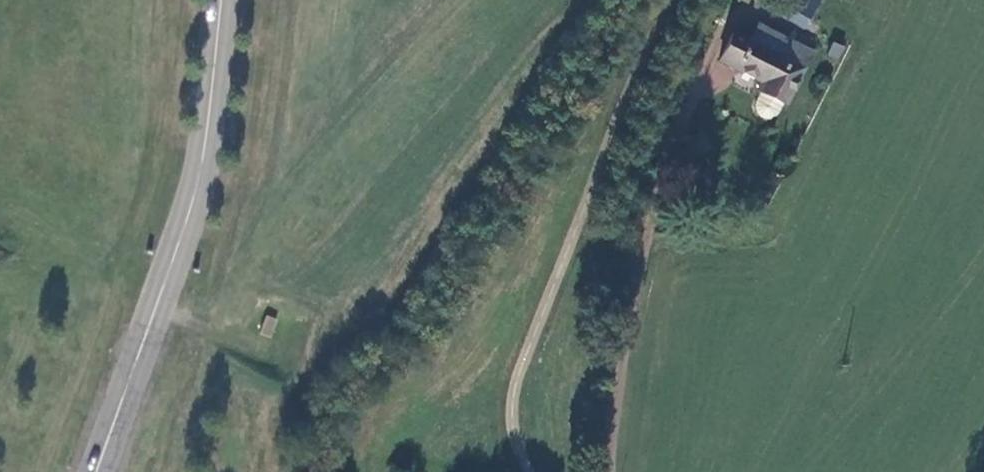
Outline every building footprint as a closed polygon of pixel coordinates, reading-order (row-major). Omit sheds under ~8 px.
[(775,52),(783,37),(757,26),(750,41),(775,52)] [(718,62),(760,80),(755,92),(758,93),(781,104),(784,105),(810,52),(783,37),(775,52),(750,41),(731,33),(718,62)] [(781,104),(758,93),(753,102),(753,108),(754,113),(757,117),(762,120),(768,120),(773,117),(776,113),(781,104)]
